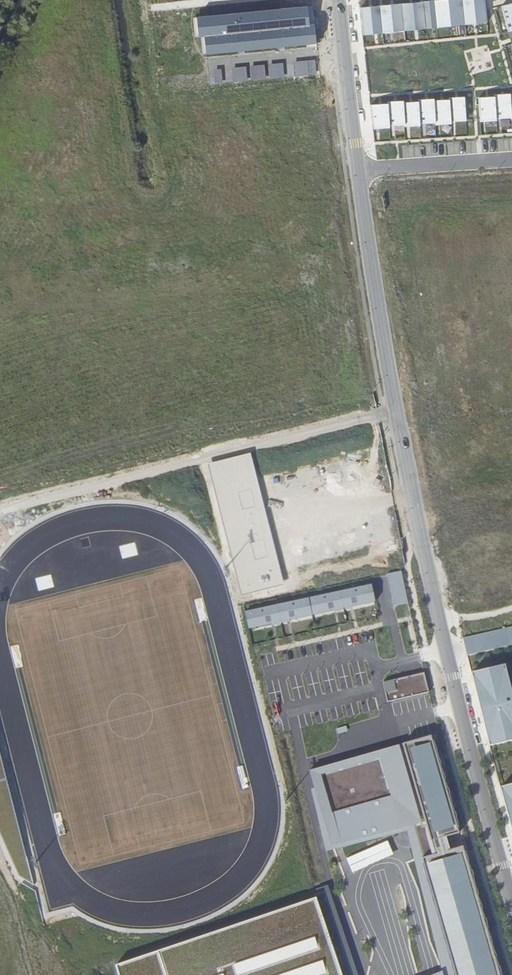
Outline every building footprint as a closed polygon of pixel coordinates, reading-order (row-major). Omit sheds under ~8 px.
[(434,1),(437,28),(465,26),(463,0),(446,0),(434,1)] [(465,26),(487,23),(485,0),(463,0),(465,26)] [(424,2),(427,29),(437,28),(434,1),(424,2)] [(424,2),(402,4),(404,32),(427,29),(424,2)] [(380,7),(383,34),(404,32),(402,4),(380,7)] [(509,33),(511,32),(511,5),(502,7),(509,33)] [(307,7),(197,18),(199,36),(205,35),(309,25),(307,7)] [(380,7),(361,8),(364,36),(383,34),(380,7)] [(309,25),(205,35),(207,54),(317,44),(315,25),(309,25)] [(167,43),(161,44),(163,58),(169,57),(167,43)] [(481,122),(497,121),(496,119),(511,118),(511,120),(511,96),(511,94),(495,95),(495,96),(479,97),(481,122)] [(450,99),(450,101),(451,123),(466,122),(465,98),(450,99)] [(436,124),(435,102),(434,100),(419,101),(419,103),(421,124),(436,124)] [(450,101),(435,102),(436,124),(436,126),(451,125),(451,123),(450,101)] [(390,126),(405,125),(404,104),(404,102),(389,103),(389,105),(390,126)] [(419,103),(404,104),(405,125),(406,128),(421,127),(421,124),(419,103)] [(390,129),(390,126),(389,105),(371,106),(374,130),(390,129)] [(402,572),(387,575),(394,606),(408,603),(402,572)] [(377,602),(374,584),(246,613),(250,630),(377,602)] [(511,648),(511,629),(466,640),(468,648),(470,658),(511,648)] [(508,667),(473,675),(490,745),(511,740),(511,684),(508,667)] [(425,674),(383,683),(387,701),(429,693),(425,674)] [(401,739),(426,821),(414,825),(454,960),(458,974),(501,974),(431,732),(401,739)] [(401,739),(306,766),(329,850),(414,825),(426,821),(401,739)] [(502,790),(511,825),(511,787),(502,790)] [(115,974),(329,974),(306,907),(114,972),(115,974)] [(420,974),(458,974),(454,960),(420,974)]
